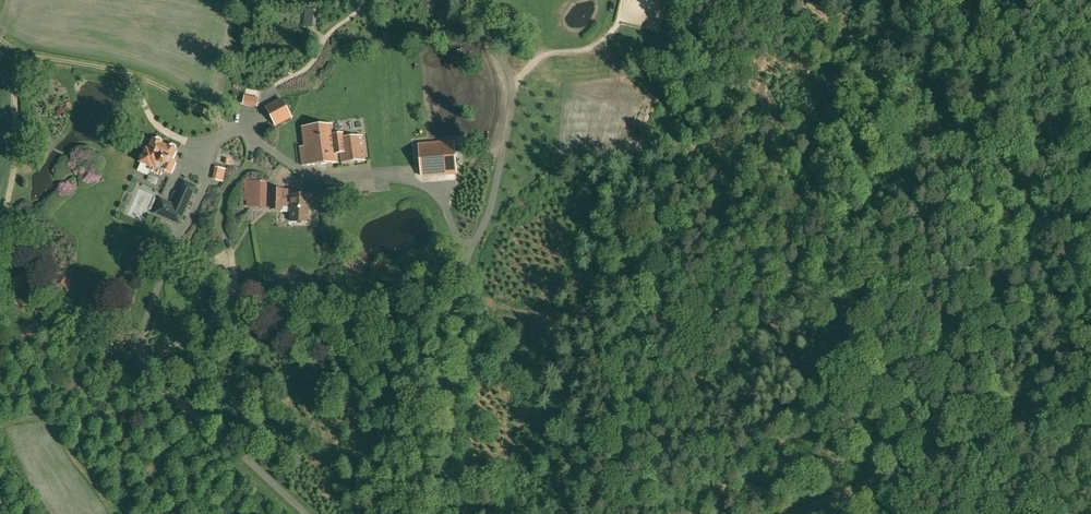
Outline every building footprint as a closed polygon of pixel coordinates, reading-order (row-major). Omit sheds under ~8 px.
[(266,107),(273,120),(275,125),(291,117),(282,99),(266,107)] [(336,153),(341,153),(342,163),(366,161),(363,135),(344,138),(344,133),(334,134),(333,124),(302,127),(304,147),(299,147),(301,166),(337,163),(336,153)] [(140,164),(137,171),(147,175),(149,171),(161,176),(163,171),(165,172),(169,173),(172,175),(177,163),(176,162),(173,161),(174,160),(178,151),(177,151),(178,149),(176,145),(172,143),(169,145),(168,146),(163,143),(163,142),(162,139),(158,137),(154,138),(154,139),(153,138),(152,141),(143,137),(139,147),(145,150),(144,153),(142,154),(140,155),(139,156),(139,158),(139,160),(140,161),(139,163),(140,164)] [(447,175),(457,174),(454,140),(444,141),(447,175)] [(247,200),(247,207),(265,207),(266,180),(245,179),(244,200),(247,200)] [(153,215),(179,225),(195,186),(183,181),(174,204),(159,198),(153,215)] [(271,187),(270,208),(282,209),(282,206),(291,206),(291,222),(308,222),(309,194),(291,193),(291,188),(271,187)] [(296,319),(278,306),(271,315),(289,328),(296,319)]
